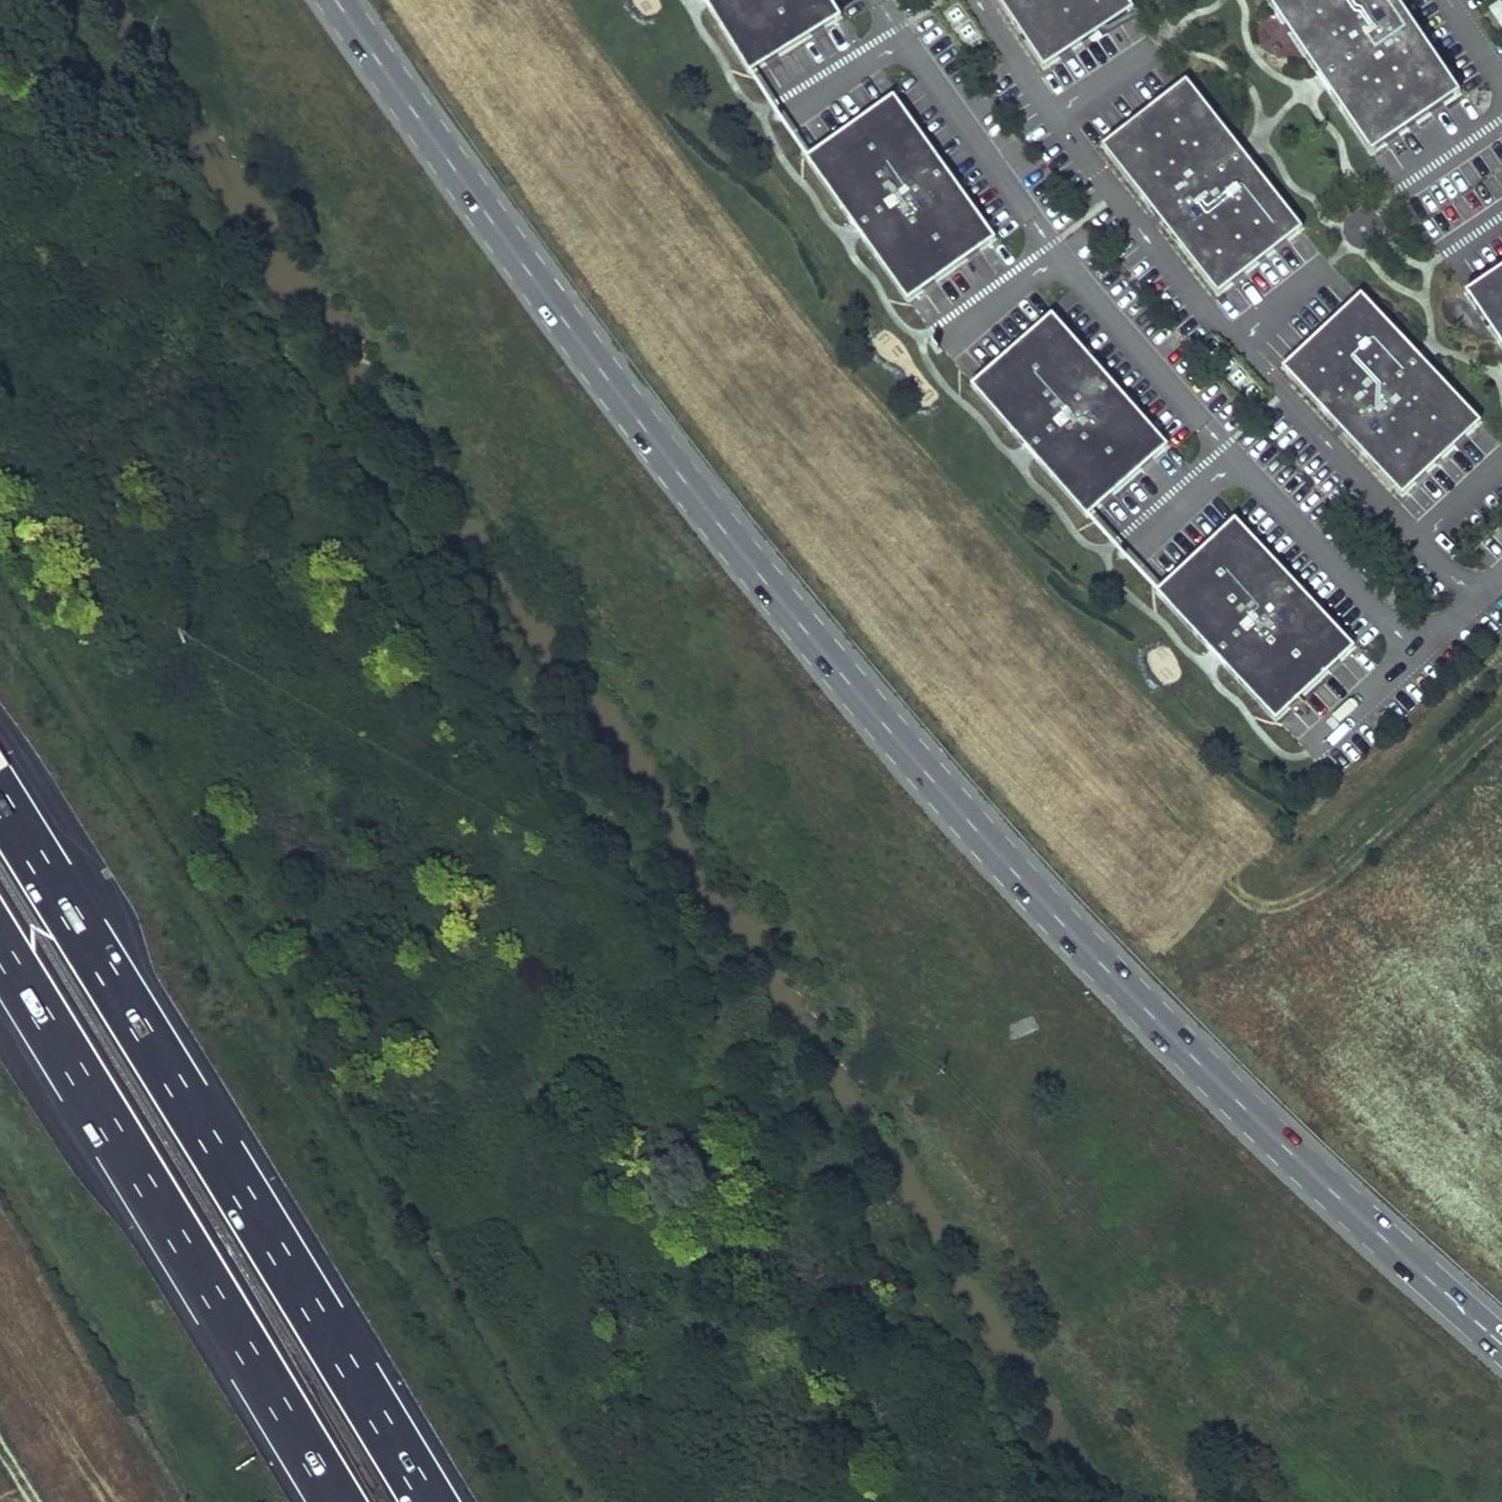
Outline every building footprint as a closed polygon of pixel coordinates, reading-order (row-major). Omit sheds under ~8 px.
[(831,0),(705,0),(750,73),(841,17),(831,0)] [(1043,68),(1134,9),(1128,0),(998,0),(1043,68)] [(1398,0),(1269,0),(1324,83),(1371,153),(1460,93),(1398,0)] [(1501,1),(1491,8),(1501,25),(1501,3),(1501,1)] [(1247,155),(1188,79),(1103,144),(1218,293),(1303,228),(1247,155)] [(995,238),(893,95),(808,155),(857,228),(907,301),(995,238)] [(1465,291),(1501,346),(1501,267),(1465,291)] [(1423,359),(1361,293),(1282,367),(1402,496),(1481,422),(1423,359)] [(1167,446),(1051,313),(971,384),(1028,450),(1086,516),(1167,446)] [(1354,640),(1233,512),(1160,584),(1221,651),(1278,713),(1354,640)]
